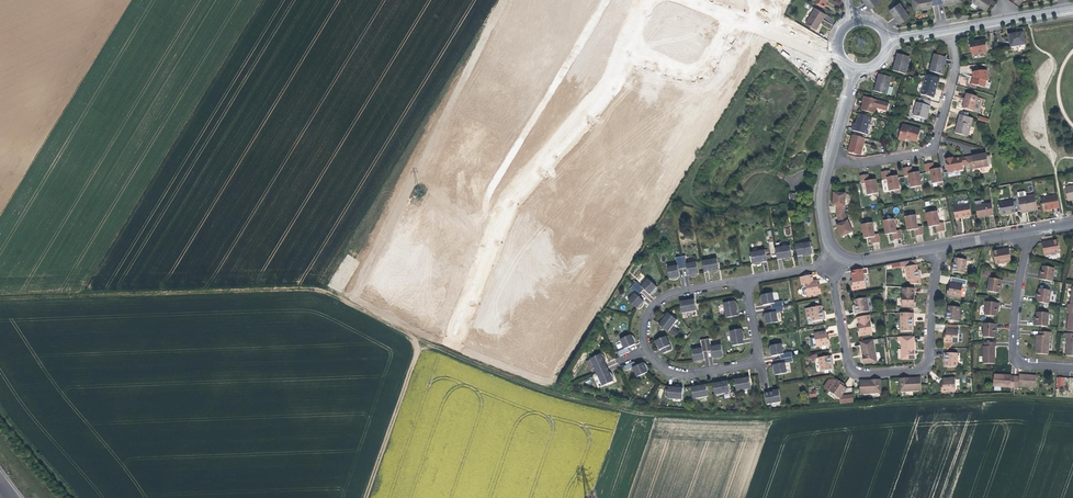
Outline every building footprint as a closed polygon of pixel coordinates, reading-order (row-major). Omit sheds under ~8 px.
[(826,0),(812,0),(812,1),(812,2),(823,9),(826,4),(824,3),(826,1),(826,0)] [(936,0),(911,0),(913,9),(921,7),(922,9),(926,9),(932,8),(932,6),(937,5),(936,0)] [(892,15),(893,18),(895,16),(899,22),(906,18),(902,12),(904,11),(899,3),(888,10),(892,15)] [(814,9),(805,24),(815,30),(820,23),(824,15),(814,9)] [(1009,35),(1011,47),(1025,45),(1023,33),(1016,34),(1009,35)] [(726,39),(732,43),(735,38),(729,34),(726,39)] [(970,43),(972,55),(987,53),(985,40),(977,41),(970,43)] [(893,66),(892,72),(904,75),(907,67),(904,66),(906,59),(898,57),(896,64),(894,63),(893,66)] [(931,64),(929,73),(942,76),(943,70),(944,67),(942,67),(944,60),(935,58),(934,64),(931,64)] [(972,79),(971,79),(970,83),(983,89),(984,82),(986,80),(986,70),(971,72),(971,77),(972,77),(972,79)] [(876,82),(874,91),(887,94),(889,86),(887,85),(888,78),(880,76),(879,81),(879,83),(876,82)] [(929,96),(934,97),(936,89),(937,84),(938,84),(940,79),(926,76),(921,95),(929,97),(929,96)] [(978,114),(982,99),(971,96),(970,101),(967,111),(978,114)] [(878,108),(878,109),(886,111),(888,104),(863,97),(862,101),(863,101),(862,104),(860,110),(873,114),(875,107),(878,108)] [(927,111),(929,112),(929,110),(930,107),(929,107),(930,102),(919,99),(918,104),(916,103),(912,116),(925,120),(927,111)] [(871,117),(858,114),(856,120),(856,123),(855,123),(854,123),(854,124),(852,131),(867,135),(868,130),(869,131),(870,125),(869,125),(871,117)] [(969,134),(973,120),(960,116),(958,121),(959,122),(958,125),(956,131),(969,134)] [(903,125),(899,139),(905,140),(906,138),(912,140),(917,142),(920,130),(903,125)] [(851,143),(848,152),(860,155),(865,138),(852,135),(850,143),(851,143)] [(967,157),(970,171),(988,167),(985,154),(975,156),(967,157)] [(953,159),(945,160),(947,172),(963,169),(961,158),(953,159)] [(930,173),(934,172),(934,170),(932,164),(924,165),(926,174),(930,173)] [(908,177),(912,176),(912,174),(910,168),(903,169),(904,178),(908,177)] [(941,171),(934,172),(930,173),(932,185),(936,184),(940,186),(944,186),(941,171)] [(887,181),(890,180),(890,178),(889,172),(881,173),(883,182),(887,181)] [(919,175),(912,176),(908,177),(910,189),(914,188),(918,190),(921,190),(919,175)] [(865,185),(869,184),(868,182),(867,176),(859,177),(861,185),(865,185)] [(897,179),(890,180),(887,181),(889,192),(892,192),(896,194),(900,194),(897,179)] [(876,183),(869,184),(865,185),(867,196),(871,196),(875,198),(879,198),(876,183)] [(836,215),(844,214),(845,193),(834,192),(833,203),(837,204),(836,215)] [(1041,198),(1043,209),(1047,208),(1048,210),(1053,209),(1060,208),(1057,195),(1041,198)] [(1038,210),(1035,196),(1027,197),(1019,198),(1022,213),(1031,211),(1038,210)] [(1016,213),(1014,201),(999,204),(1001,216),(1008,214),(1016,213)] [(982,205),(976,206),(975,206),(977,218),(985,217),(994,215),(991,203),(982,205)] [(953,207),(955,219),(959,218),(959,217),(962,217),(962,218),(971,216),(969,204),(968,204),(958,206),(953,207)] [(934,221),(934,223),(938,222),(936,211),(932,212),(928,208),(925,209),(927,222),(934,221)] [(912,225),(912,227),(917,226),(915,215),(910,215),(906,212),(903,213),(905,226),(912,225)] [(844,214),(836,215),(841,226),(838,227),(843,237),(853,232),(844,214)] [(891,229),(891,231),(895,230),(893,218),(889,219),(885,216),(882,216),(884,230),(891,229)] [(869,232),(869,234),(874,234),(872,222),(868,223),(863,219),(860,220),(862,234),(869,232)] [(938,222),(934,223),(936,232),(944,230),(942,222),(938,222)] [(917,226),(912,227),(914,235),(922,234),(920,226),(917,226)] [(895,230),(891,231),(893,239),(901,238),(899,229),(895,230)] [(874,234),(869,234),(871,243),(879,241),(877,233),(874,234)] [(1056,241),(1051,242),(1051,243),(1045,244),(1045,243),(1041,243),(1043,257),(1058,254),(1056,241)] [(811,242),(796,245),(798,257),(800,256),(802,256),(803,257),(804,257),(806,257),(807,257),(808,257),(809,256),(811,255),(812,254),(813,254),(811,242)] [(776,248),(777,260),(780,260),(782,259),(783,260),(785,261),(787,261),(789,261),(790,260),(791,259),(792,258),(790,246),(776,248)] [(750,253),(752,264),(753,265),(754,266),(756,266),(758,266),(759,266),(760,265),(761,264),(762,263),(765,262),(767,262),(765,250),(750,253)] [(1008,250),(1003,251),(1004,252),(997,253),(997,252),(993,252),(995,265),(1010,263),(1008,250)] [(686,268),(685,264),(683,257),(675,258),(676,266),(677,270),(686,268)] [(954,257),(953,263),(952,267),(950,267),(950,271),(963,273),(965,259),(954,257)] [(701,262),(703,273),(706,272),(708,272),(709,273),(711,273),(712,273),(713,273),(714,273),(716,272),(717,272),(718,270),(716,259),(701,262)] [(920,279),(919,276),(917,276),(916,271),(915,265),(914,266),(913,261),(899,263),(899,268),(903,268),(906,281),(908,281),(908,284),(919,285),(918,279),(920,279)] [(695,263),(685,264),(686,268),(686,272),(687,276),(688,275),(689,276),(690,277),(691,277),(692,277),(694,277),(695,276),(696,275),(697,274),(698,274),(695,263)] [(678,273),(677,270),(676,266),(666,268),(668,279),(669,279),(669,280),(670,280),(671,280),(672,281),(673,281),(674,281),(676,280),(677,279),(678,277),(679,277),(678,273)] [(1054,268),(1041,266),(1041,271),(1039,270),(1038,274),(1037,279),(1051,282),(1054,268)] [(852,277),(852,281),(853,285),(851,287),(852,291),(865,289),(863,275),(852,277)] [(820,294),(820,290),(817,288),(816,285),(816,281),(812,281),(811,276),(799,278),(800,285),(804,285),(805,286),(806,295),(807,296),(820,294)] [(998,294),(999,289),(999,285),(1001,285),(1002,281),(989,279),(986,292),(998,294)] [(640,288),(643,291),(646,293),(649,296),(649,295),(650,296),(651,295),(653,295),(655,293),(655,292),(656,291),(656,290),(655,289),(656,288),(648,280),(640,288)] [(951,282),(950,286),(949,289),(947,291),(947,295),(960,298),(962,284),(951,282)] [(643,291),(640,288),(635,283),(629,289),(634,294),(637,297),(643,291)] [(916,307),(916,303),(914,301),(914,297),(914,289),(903,288),(902,306),(916,307)] [(1037,289),(1036,293),(1035,293),(1034,297),(1033,302),(1047,304),(1049,291),(1037,289)] [(767,305),(771,304),(775,303),(773,293),(762,295),(762,296),(761,298),(760,299),(761,301),(761,303),(762,304),(763,305),(763,306),(767,305)] [(637,297),(634,294),(627,302),(636,310),(636,309),(638,309),(640,309),(641,308),(641,307),(642,306),(643,304),(643,302),(640,299),(637,297)] [(995,313),(996,308),(997,304),(998,304),(999,299),(986,297),(983,311),(995,313)] [(685,300),(685,301),(682,302),(680,302),(682,313),(697,311),(695,299),(694,299),(691,298),(690,298),(689,298),(687,299),(686,299),(685,300)] [(854,300),(855,306),(856,310),(854,310),(855,314),(868,312),(865,298),(854,300)] [(724,303),(726,318),(738,316),(737,312),(737,311),(738,310),(738,309),(739,307),(738,306),(738,305),(737,303),(736,303),(735,302),(735,301),(724,303)] [(771,304),(772,313),(776,312),(784,311),(783,302),(775,303),(771,304)] [(825,319),(824,316),(822,316),(821,312),(820,306),(808,308),(810,317),(811,322),(825,319)] [(948,306),(948,312),(947,317),(945,316),(945,320),(959,321),(959,307),(948,306)] [(776,312),(772,313),(769,313),(765,314),(765,315),(764,316),(764,317),(763,318),(764,319),(764,320),(764,321),(765,322),(766,323),(767,325),(778,322),(776,312)] [(1035,312),(1034,317),(1034,326),(1046,327),(1047,313),(1035,312)] [(658,325),(667,332),(676,319),(667,313),(666,313),(664,313),(663,314),(662,315),(661,317),(660,318),(661,320),(660,322),(658,325)] [(912,332),(912,327),(912,322),(914,322),(914,314),(900,314),(900,332),(912,332)] [(857,318),(859,327),(860,330),(858,332),(859,337),(872,334),(869,316),(857,318)] [(993,339),(993,334),(994,330),(995,330),(996,326),(994,326),(983,325),(981,338),(993,339)] [(676,336),(679,331),(672,326),(669,332),(676,336)] [(729,331),(732,346),(744,344),(744,342),(743,339),(744,338),(744,337),(745,335),(745,334),(744,333),(743,331),(742,330),(742,329),(729,331)] [(946,329),(946,333),(946,336),(944,338),(944,343),(957,343),(958,329),(946,329)] [(829,345),(829,341),(826,340),(825,336),(825,332),(813,334),(816,347),(829,345)] [(1050,338),(1050,334),(1038,333),(1038,337),(1035,337),(1034,343),(1034,346),(1036,346),(1036,355),(1047,356),(1048,338),(1050,338)] [(1072,357),(1072,335),(1064,334),(1064,339),(1066,339),(1065,356),(1072,357)] [(625,350),(629,348),(633,347),(636,346),(636,345),(637,343),(637,342),(637,340),(635,339),(634,337),(632,337),(632,336),(621,340),(625,350)] [(655,342),(657,347),(659,347),(659,349),(660,351),(661,351),(663,355),(673,351),(667,337),(655,342)] [(914,360),(914,356),(912,354),(912,351),(914,351),(914,342),(911,342),(911,338),(900,338),(897,338),(897,343),(900,343),(900,350),(897,350),(897,360),(901,360),(914,360)] [(712,351),(711,347),(710,340),(701,341),(703,349),(703,353),(712,351)] [(873,340),(862,342),(863,346),(860,347),(862,356),(864,355),(865,358),(863,361),(864,365),(877,363),(873,340)] [(780,355),(784,354),(782,344),(770,346),(770,347),(769,348),(769,349),(769,351),(770,352),(770,353),(772,355),(772,356),(776,355),(780,355)] [(722,345),(711,347),(712,351),(713,355),(713,359),(714,359),(715,360),(717,360),(718,360),(719,360),(720,360),(721,359),(722,359),(723,357),(724,357),(722,345)] [(631,353),(629,348),(625,350),(618,353),(620,357),(631,353)] [(994,348),(983,348),(982,348),(981,364),(993,365),(993,355),(994,348)] [(704,356),(703,353),(703,349),(693,351),(694,362),(695,362),(697,363),(699,364),(701,363),(702,363),(703,362),(704,361),(705,361),(704,356)] [(780,355),(781,363),(785,363),(793,361),(791,353),(784,354),(780,355)] [(944,353),(944,357),(946,357),(946,362),(946,368),(957,368),(958,353),(944,353)] [(614,378),(614,377),(613,376),(612,375),(611,374),(610,374),(609,371),(606,366),(606,364),(606,363),(607,361),(606,360),(606,358),(604,356),(603,355),(602,355),(602,354),(591,359),(603,387),(614,383),(614,381),(614,379),(614,378)] [(832,370),(831,364),(830,360),(832,360),(831,355),(818,358),(820,372),(832,370)] [(633,369),(637,367),(635,363),(624,367),(626,372),(633,369)] [(785,363),(781,363),(778,364),(774,365),(773,366),(772,367),(772,369),(772,370),(773,370),(773,372),(774,373),(775,374),(775,375),(787,373),(785,363)] [(640,366),(637,367),(633,369),(637,378),(647,374),(648,372),(648,371),(648,370),(648,369),(647,367),(646,365),(644,365),(644,364),(640,366)] [(992,386),(1009,387),(1010,376),(1010,375),(1003,375),(993,374),(992,386)] [(1018,377),(1018,386),(1035,387),(1035,375),(1028,375),(1018,374),(1018,377)] [(735,380),(737,392),(752,389),(750,378),(749,378),(747,377),(746,377),(744,376),(743,377),(741,378),(740,378),(740,379),(738,380),(735,380)] [(943,379),(943,383),(943,386),(942,388),(942,392),(955,392),(954,378),(943,379)] [(922,391),(921,380),(907,381),(905,379),(900,379),(901,392),(922,391)] [(720,381),(718,382),(719,383),(716,384),(713,384),(715,395),(730,393),(728,382),(727,382),(726,381),(725,380),(724,380),(722,380),(721,380),(720,381)] [(847,389),(843,387),(841,385),(840,382),(836,380),(835,381),(833,383),(828,380),(824,388),(841,398),(842,396),(847,389)] [(874,382),(859,383),(860,395),(881,394),(881,380),(876,381),(874,382)] [(692,388),(694,399),(709,396),(707,385),(706,385),(706,384),(704,384),(701,384),(698,385),(697,386),(697,387),(695,387),(692,388)] [(668,387),(667,398),(682,399),(683,388),(682,388),(682,387),(681,386),(680,385),(678,385),(677,385),(675,385),(674,386),(674,387),(671,387),(668,387)] [(765,393),(767,404),(781,402),(779,389),(773,390),(774,392),(770,393),(765,393)]
